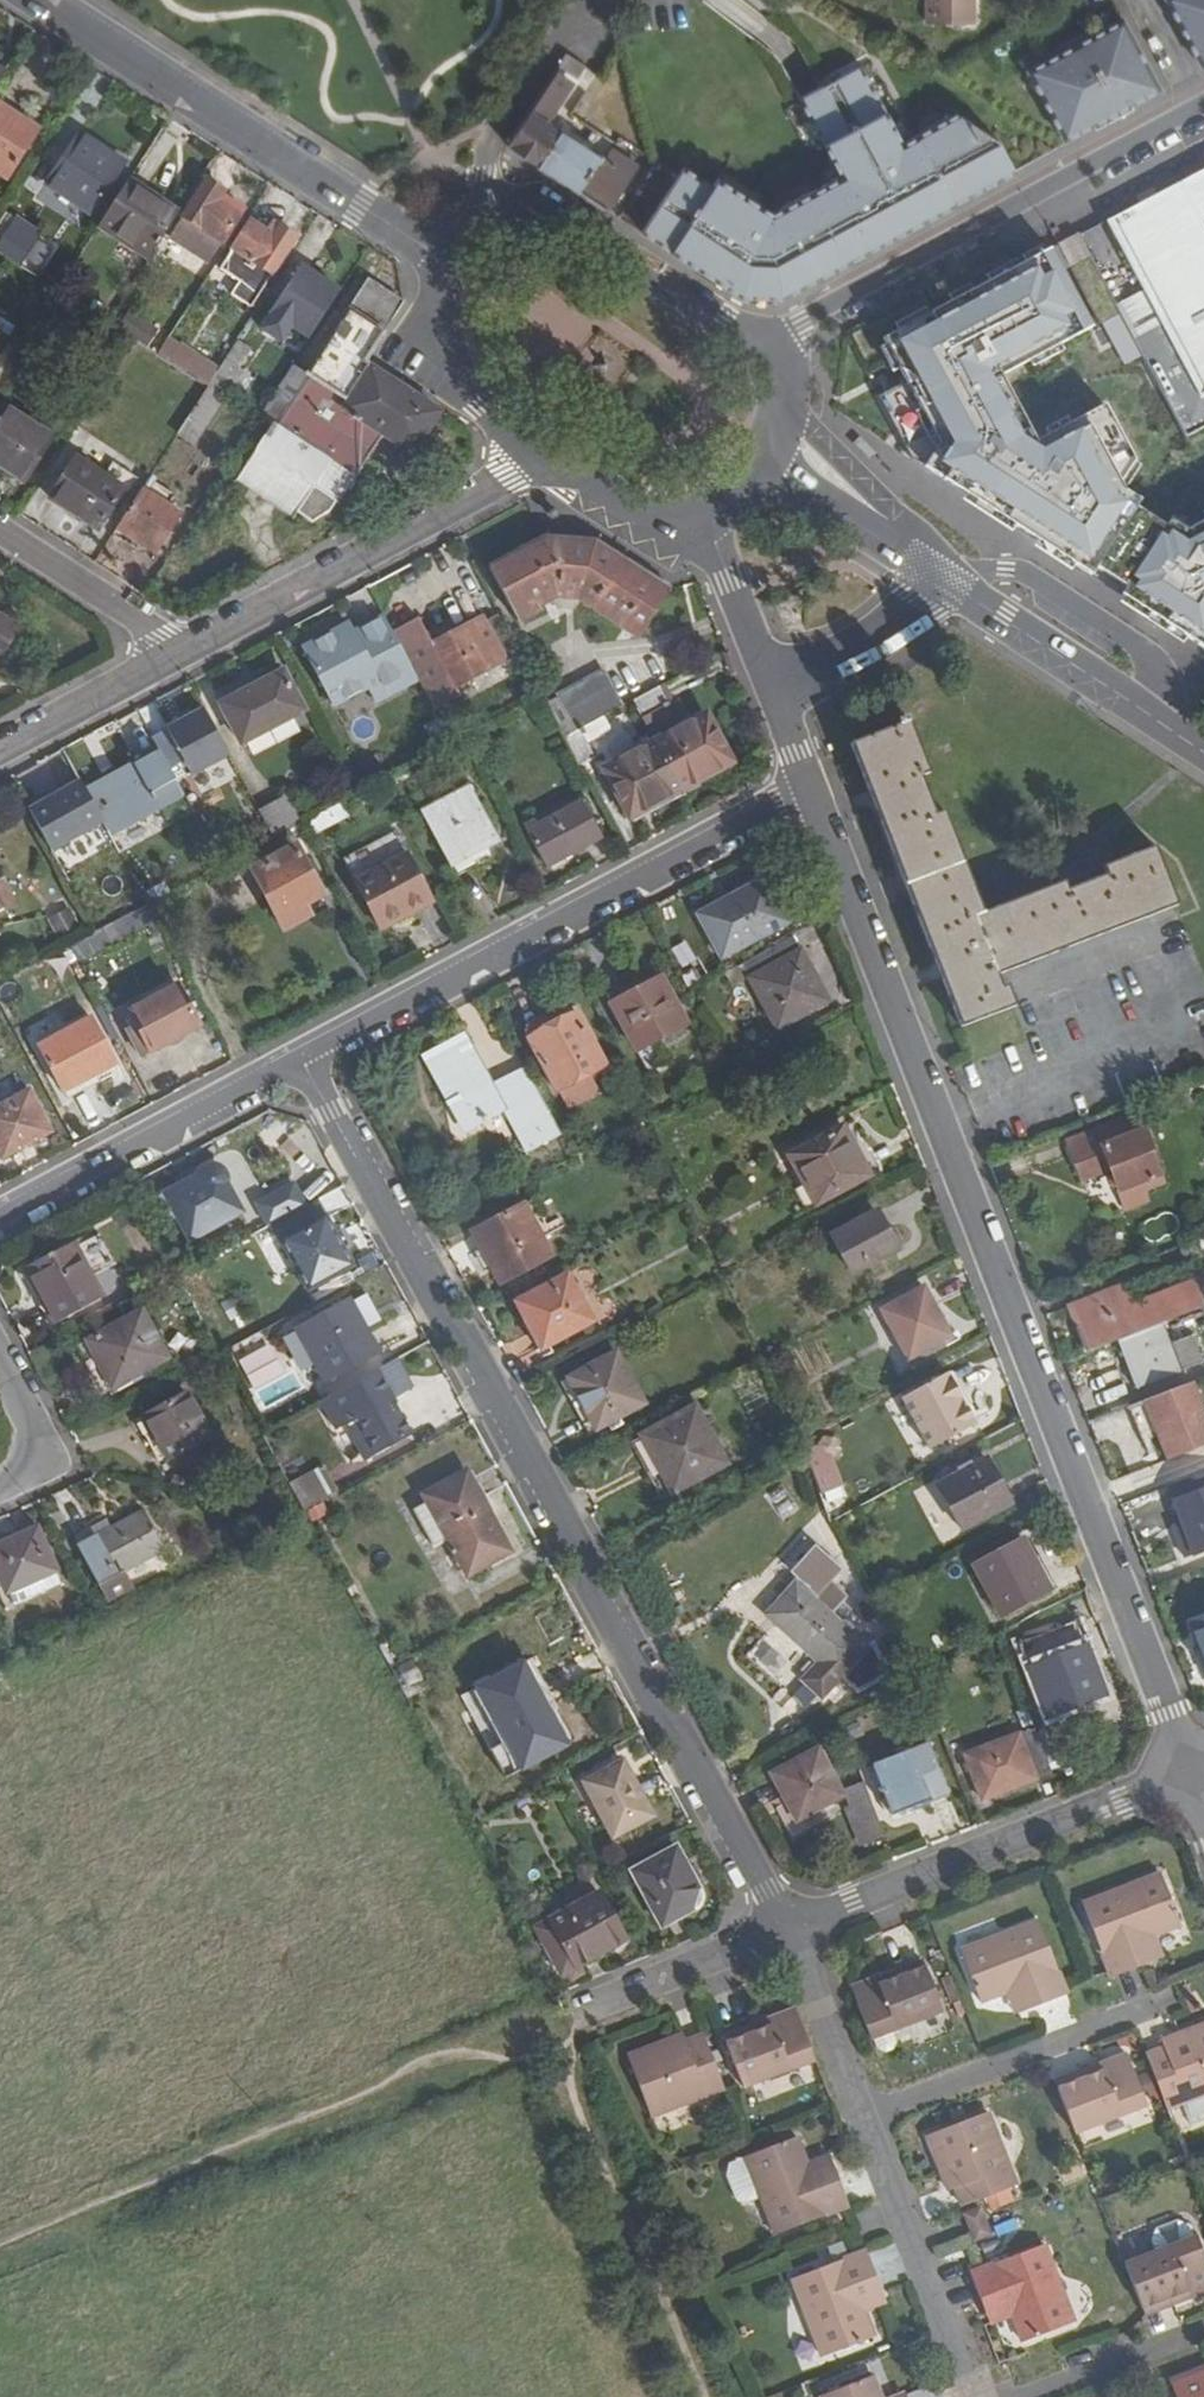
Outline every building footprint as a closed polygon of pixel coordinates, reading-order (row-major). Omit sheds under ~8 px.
[(932,26),(978,26),(978,0),(932,0),(932,26)] [(1203,61),(1203,0),(1172,0),(1203,61)] [(1135,105),(1164,89),(1127,19),(1096,35),(1094,30),(1076,39),(1078,45),(1032,69),(1069,140),(1098,124),(1100,127),(1137,108),(1135,105)] [(1064,52),(1078,45),(1076,39),(1061,47),(1064,52)] [(809,94),(796,101),(827,160),(831,158),(841,175),(796,198),(801,207),(778,219),(768,213),(770,209),(725,181),(719,189),(690,171),(648,236),(707,273),(711,265),(728,275),(723,284),(750,300),(776,301),(907,231),(902,222),(914,215),(919,225),(1012,174),(996,145),(953,116),(899,145),(858,68),(809,94)] [(548,88),(508,147),(610,212),(631,180),(601,161),(603,159),(562,133),(553,145),(539,136),(563,98),(548,88)] [(10,175),(38,132),(26,125),(33,114),(0,93),(0,168),(10,175)] [(44,122),(33,114),(26,125),(38,132),(44,122)] [(44,180),(104,220),(125,188),(113,179),(122,166),(75,134),(44,180)] [(1112,220),(1167,322),(1139,337),(1168,392),(1185,422),(1191,434),(1203,427),(1203,171),(1112,220)] [(96,233),(147,267),(181,214),(130,180),(125,188),(104,220),(96,233)] [(207,181),(184,217),(223,242),(240,218),(218,203),(224,194),(225,192),(207,181)] [(246,209),(224,194),(218,203),(240,218),(246,209)] [(902,222),(907,231),(919,225),(914,215),(902,222)] [(267,234),(250,223),(220,270),(260,296),(297,239),(280,227),(273,238),(267,234)] [(273,238),(280,227),(275,224),(267,234),(273,238)] [(1189,531),(1127,493),(1143,469),(1110,409),(1038,446),(1003,374),(1091,331),(1050,251),(880,340),(910,382),(879,397),(908,454),(931,470),(1202,649),(1203,645),(1203,523),(1189,531)] [(711,265),(707,273),(723,284),(728,275),(711,265)] [(291,329),(309,342),(340,292),(301,266),(269,315),(271,316),(261,332),(281,345),(291,329)] [(371,284),(352,313),(292,409),(277,399),(267,414),(277,421),(240,478),(300,516),(306,507),(318,515),(336,510),(360,475),(388,432),(418,451),(444,410),(367,360),(384,334),(403,304),(371,284)] [(1151,293),(1123,307),(1139,337),(1167,322),(1151,293)] [(160,334),(131,314),(120,330),(124,333),(135,340),(136,341),(150,350),(160,334)] [(30,339),(0,320),(0,387),(30,339)] [(110,324),(107,322),(100,333),(116,345),(124,333),(120,330),(110,324)] [(196,357),(186,373),(209,387),(219,372),(196,357)] [(209,387),(188,420),(207,433),(229,400),(209,387)] [(10,407),(6,411),(45,437),(48,433),(10,407)] [(6,411),(4,410),(0,417),(0,462),(0,471),(22,485),(51,441),(45,437),(6,411)] [(76,461),(54,495),(71,506),(67,513),(96,532),(130,478),(112,467),(104,479),(76,461)] [(181,514),(143,491),(118,529),(156,552),(181,514)] [(49,503),(67,513),(71,506),(54,495),(49,503)] [(545,536),(491,564),(519,622),(541,611),(539,605),(558,596),(580,598),(639,638),(671,591),(597,542),(545,536)] [(2,658),(25,623),(0,607),(0,657),(2,658)] [(497,612),(483,620),(503,659),(518,651),(497,612)] [(432,640),(418,614),(392,628),(418,676),(435,708),(461,694),(456,684),(503,659),(483,620),(480,615),(432,640)] [(354,621),(303,649),(335,707),(370,688),(376,698),(418,676),(392,628),(386,616),(360,631),(354,621)] [(559,695),(578,730),(581,728),(622,706),(603,669),(558,693),(559,695)] [(305,711),(284,670),(222,703),(243,745),(305,711)] [(676,714),(661,685),(634,700),(650,728),(676,714)] [(578,730),(559,695),(545,703),(564,737),(578,730)] [(1062,876),(1065,885),(988,916),(948,812),(940,814),(925,775),(933,773),(911,714),(902,718),(905,724),(854,742),(962,1027),(1017,1007),(1009,986),(1002,988),(998,977),(1180,907),(1158,848),(1107,868),(1102,855),(1076,864),(1062,876)] [(707,716),(657,742),(684,789),(732,764),(707,716)] [(564,737),(580,766),(596,758),(581,728),(578,730),(564,737)] [(209,787),(203,789),(187,798),(193,808),(220,793),(194,742),(188,745),(209,787)] [(631,817),(684,789),(657,742),(606,768),(631,817)] [(188,745),(182,748),(203,789),(209,787),(188,745)] [(203,789),(182,748),(173,753),(170,748),(95,789),(119,835),(187,798),(203,789)] [(474,787),(424,813),(457,874),(507,848),(474,787)] [(286,794),(259,808),(275,838),(302,824),(286,794)] [(341,803),(327,810),(334,824),(348,816),(341,803)] [(583,806),(531,834),(548,866),(601,839),(583,806)] [(334,824),(327,810),(306,821),(314,835),(334,824)] [(398,836),(347,863),(384,934),(404,924),(401,919),(433,902),(398,836)] [(282,918),(303,907),(319,898),(297,856),(260,875),(282,918)] [(727,888),(732,897),(764,879),(775,900),(783,896),(767,866),(727,888)] [(17,906),(0,874),(0,916),(17,906)] [(787,920),(775,900),(764,879),(732,897),(702,914),(724,955),(787,920)] [(47,917),(55,933),(77,922),(69,906),(47,917)] [(303,907),(282,918),(288,928),(308,918),(303,907)] [(830,999),(795,934),(743,962),(777,1027),(830,999)] [(648,963),(605,987),(637,1048),(687,1021),(662,974),(656,977),(648,963)] [(140,1032),(152,1055),(199,1029),(178,990),(131,1015),(140,1032)] [(533,1040),(561,1025),(556,1017),(528,1032),(533,1040)] [(561,1025),(533,1040),(561,1093),(562,1093),(579,1084),(588,1101),(600,1095),(591,1078),(605,1071),(576,1017),(561,1025)] [(63,1095),(116,1067),(92,1022),(38,1050),(63,1095)] [(152,1055),(140,1032),(128,1038),(141,1061),(152,1055)] [(464,1035),(425,1056),(460,1123),(500,1102),(519,1137),(553,1118),(527,1070),(493,1088),(464,1035)] [(121,1075),(116,1067),(63,1095),(68,1104),(121,1075)] [(579,1084),(562,1093),(571,1110),(588,1101),(579,1084)] [(0,1107),(0,1157),(2,1160),(51,1134),(29,1092),(0,1107)] [(1136,1116),(1071,1141),(1085,1179),(1111,1168),(1126,1209),(1149,1199),(1147,1193),(1164,1186),(1136,1116)] [(850,1135),(797,1163),(821,1207),(874,1180),(850,1135)] [(218,1166),(168,1194),(180,1217),(191,1239),(242,1212),(218,1166)] [(180,1217),(168,1194),(155,1200),(167,1223),(180,1217)] [(319,1200),(274,1225),(307,1289),(353,1265),(319,1200)] [(524,1205),(473,1234),(500,1285),(551,1257),(524,1205)] [(879,1211),(835,1235),(856,1273),(900,1250),(879,1211)] [(99,1237),(73,1251),(89,1281),(115,1267),(99,1237)] [(25,1269),(56,1326),(100,1302),(89,1281),(73,1251),(70,1245),(25,1269)] [(537,1323),(553,1351),(554,1350),(596,1328),(571,1281),(520,1310),(529,1327),(537,1323)] [(1094,1282),(1064,1293),(1071,1312),(1102,1301),(1094,1282)] [(925,1288),(883,1312),(910,1361),(952,1338),(925,1288)] [(1122,1341),(1164,1325),(1186,1316),(1177,1291),(1079,1327),(1089,1354),(1122,1341)] [(350,1303),(298,1332),(327,1384),(379,1355),(350,1303)] [(142,1312),(76,1348),(102,1397),(168,1361),(142,1312)] [(537,1323),(529,1327),(544,1355),(553,1351),(537,1323)] [(1122,1341),(1141,1387),(1203,1363),(1203,1357),(1196,1334),(1171,1343),(1164,1325),(1122,1341)] [(619,1353),(570,1379),(598,1429),(646,1403),(619,1353)] [(393,1364),(371,1376),(385,1401),(393,1396),(394,1399),(407,1392),(393,1364)] [(371,1376),(323,1402),(338,1431),(360,1420),(366,1432),(354,1438),(366,1461),(414,1436),(394,1399),(393,1396),(385,1401),(371,1376)] [(949,1377),(903,1402),(930,1452),(975,1428),(949,1377)] [(587,1434),(598,1429),(570,1379),(560,1384),(587,1434)] [(1194,1383),(1145,1402),(1153,1422),(1156,1429),(1171,1469),(1203,1456),(1203,1408),(1194,1383)] [(189,1398),(146,1423),(170,1465),(214,1441),(189,1398)] [(697,1412),(635,1446),(665,1501),(727,1467),(697,1412)] [(799,1441),(786,1448),(793,1461),(805,1455),(799,1441)] [(827,1444),(805,1452),(827,1509),(849,1501),(827,1444)] [(989,1460),(944,1484),(969,1528),(1012,1504),(989,1460)] [(306,1511),(340,1493),(326,1466),(292,1484),(306,1511)] [(1166,1489),(1171,1500),(1203,1485),(1203,1472),(1166,1489)] [(469,1474),(426,1497),(469,1577),(512,1554),(469,1474)] [(1190,1497),(1203,1532),(1203,1492),(1190,1497)] [(147,1512),(115,1529),(99,1538),(82,1546),(111,1600),(132,1588),(124,1573),(167,1549),(147,1512)] [(94,1527),(99,1538),(115,1529),(109,1519),(94,1527)] [(269,1543),(282,1536),(277,1525),(264,1531),(269,1543)] [(0,1548),(0,1577),(8,1597),(61,1575),(41,1531),(0,1548)] [(1028,1535),(1020,1540),(1049,1591),(1057,1587),(1028,1535)] [(999,1618),(1049,1591),(1020,1540),(971,1567),(999,1618)] [(796,1587),(829,1617),(845,1599),(826,1582),(837,1568),(816,1550),(791,1577),(798,1584),(796,1587)] [(744,1581),(733,1594),(744,1603),(755,1591),(744,1581)] [(829,1617),(796,1587),(765,1621),(811,1661),(836,1682),(837,1684),(867,1651),(829,1617)] [(1192,1623),(1203,1654),(1203,1618),(1192,1623)] [(1063,1619),(1030,1632),(1058,1709),(1092,1695),(1063,1619)] [(867,1651),(837,1684),(857,1702),(892,1681),(875,1644),(869,1651),(867,1651)] [(836,1682),(811,1661),(795,1682),(819,1703),(836,1682)] [(524,1665),(476,1692),(507,1749),(555,1723),(524,1665)] [(1053,1774),(1036,1730),(967,1757),(985,1802),(1053,1774)] [(932,1750),(876,1772),(895,1821),(951,1800),(932,1750)] [(799,1821),(823,1810),(843,1799),(820,1754),(776,1778),(789,1802),(799,1821)] [(625,1765),(585,1787),(613,1839),(653,1817),(625,1765)] [(799,1821),(789,1802),(778,1809),(795,1839),(829,1821),(823,1810),(799,1821)] [(680,1851),(634,1875),(663,1930),(704,1909),(707,1901),(680,1851)] [(1147,1946),(1157,1942),(1185,1932),(1163,1876),(1083,1907),(1113,1981),(1154,1966),(1147,1946)] [(603,1898),(562,1920),(571,1938),(586,1965),(628,1943),(603,1898)] [(571,1938),(562,1920),(551,1926),(561,1944),(571,1938)] [(987,2008),(1010,1999),(1022,1995),(1029,2013),(1069,1998),(1040,1923),(965,1952),(987,2008)] [(1165,1961),(1157,1942),(1147,1946),(1154,1966),(1165,1961)] [(924,1960),(877,1978),(880,1987),(927,1968),(924,1960)] [(880,1987),(877,1978),(852,1988),(872,2040),(944,2012),(927,1968),(880,1987)] [(1018,2018),(1029,2013),(1022,1995),(1010,1999),(1018,2018)] [(776,2032),(728,2051),(745,2092),(817,2064),(797,2013),(772,2023),(776,2032)] [(724,2041),(728,2051),(776,2032),(772,2023),(724,2041)] [(1148,2059),(1169,2112),(1203,2099),(1203,2026),(1175,2038),(1179,2047),(1161,2054),(1148,2059)] [(672,2052),(690,2046),(687,2038),(669,2045),(672,2052)] [(1157,2044),(1161,2054),(1179,2047),(1175,2038),(1157,2044)] [(672,2052),(669,2045),(631,2060),(655,2122),(727,2094),(706,2039),(690,2046),(672,2052)] [(1060,2094),(1077,2137),(1150,2110),(1129,2057),(1103,2068),(1107,2076),(1060,2094)] [(1057,2085),(1060,2094),(1107,2076),(1103,2068),(1057,2085)] [(964,2210),(983,2202),(1019,2188),(990,2114),(927,2139),(941,2175),(950,2172),(957,2192),(964,2210)] [(855,2208),(839,2168),(815,2177),(810,2165),(801,2139),(748,2159),(749,2162),(764,2201),(779,2237),(855,2208)] [(834,2156),(810,2165),(815,2177),(839,2168),(834,2156)] [(764,2201),(749,2162),(733,2168),(730,2179),(739,2201),(748,2207),(764,2201)] [(949,2195),(957,2192),(950,2172),(941,2175),(949,2195)] [(980,2212),(967,2218),(976,2242),(990,2237),(980,2212)] [(1194,2301),(1203,2297),(1203,2250),(1200,2239),(1127,2266),(1145,2311),(1190,2293),(1194,2301)] [(1011,2306),(1015,2317),(1026,2343),(1076,2324),(1045,2246),(973,2275),(988,2314),(1011,2306)] [(862,2301),(885,2292),(870,2254),(795,2283),(825,2357),(877,2337),(867,2313),(862,2301)] [(862,2301),(867,2313),(890,2304),(885,2292),(862,2301)] [(1147,2318),(1194,2301),(1190,2293),(1145,2311),(1147,2318)] [(993,2326),(1015,2317),(1011,2306),(988,2314),(993,2326)] [(1173,2387),(1177,2396),(1203,2396),(1203,2375),(1173,2387)] [(877,2383),(840,2396),(882,2396),(877,2383)]
